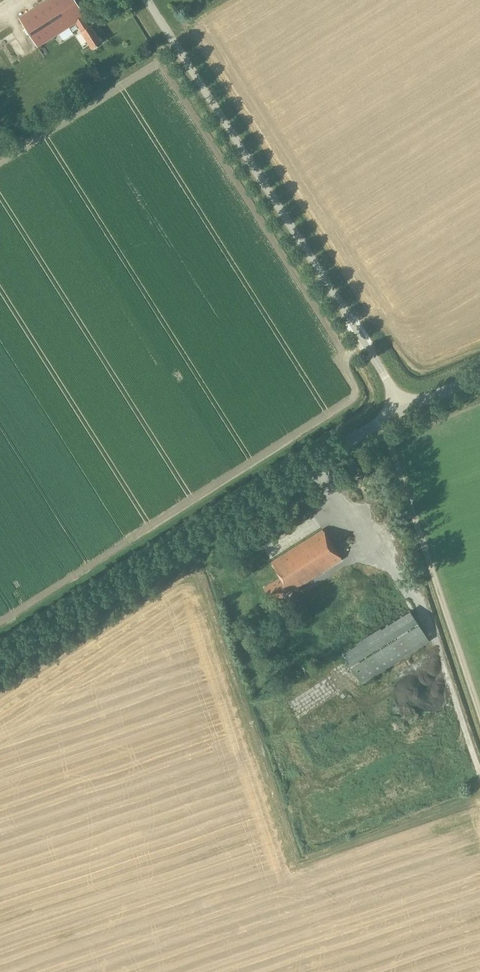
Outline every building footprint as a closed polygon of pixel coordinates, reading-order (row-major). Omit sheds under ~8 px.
[(83,18),(85,17),(75,0),(47,0),(19,18),(37,47),(76,23),(81,31),(80,32),(91,49),(101,43),(90,25),(88,27),(83,18)] [(341,560),(322,530),(271,562),(280,577),(264,587),(272,601),(287,592),(288,593),(340,560),(341,560)] [(346,630),(333,640),(349,660),(357,654),(348,642),(352,638),(346,630)]
